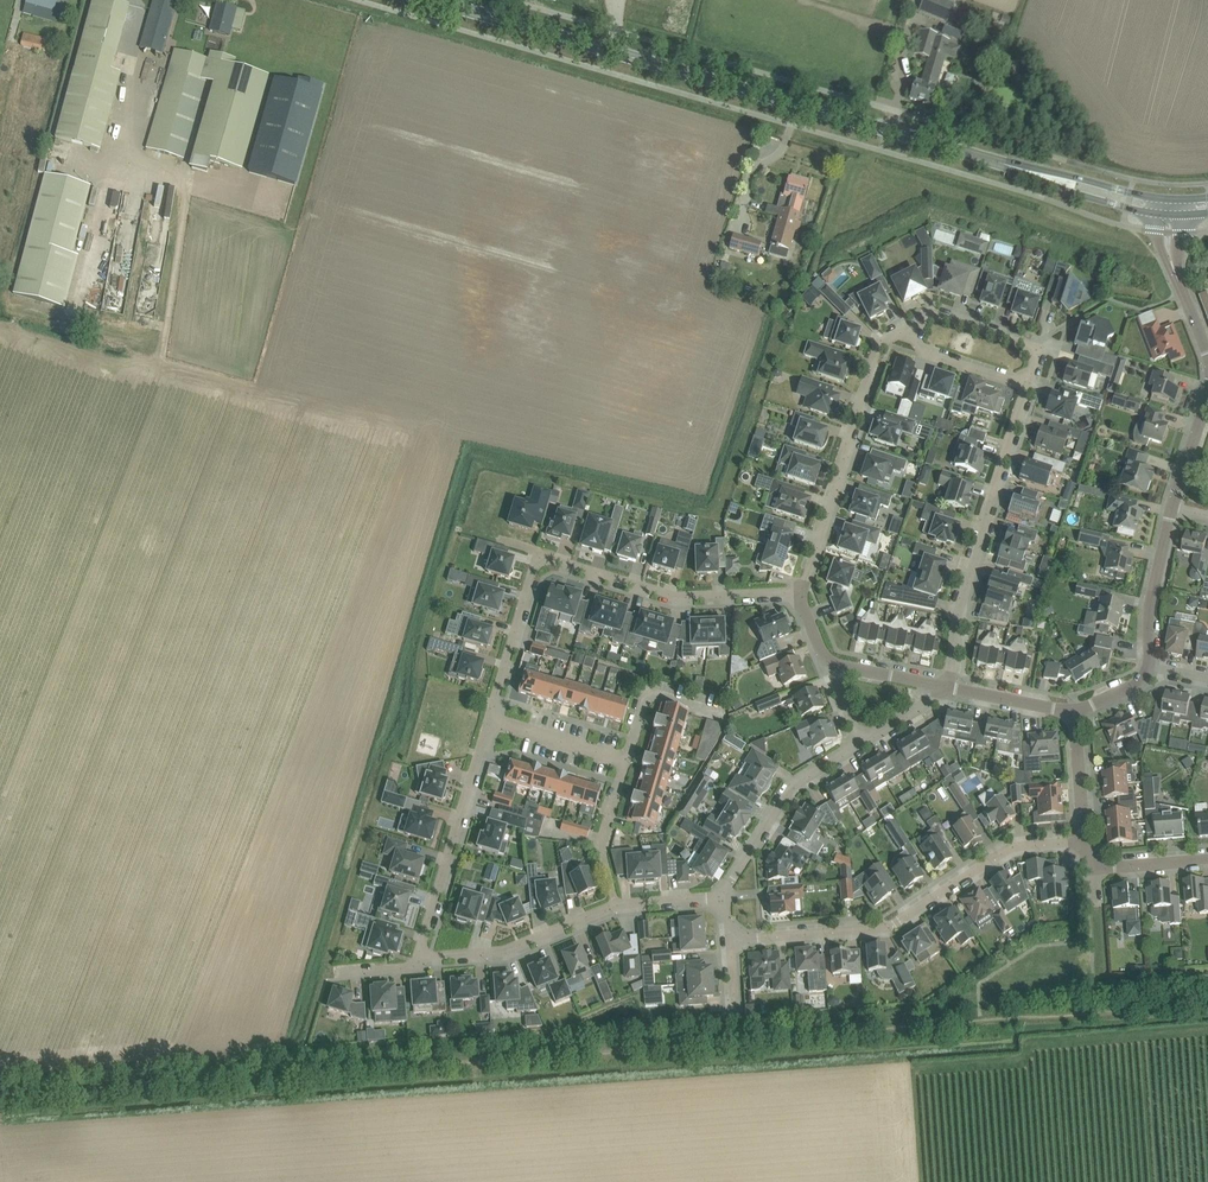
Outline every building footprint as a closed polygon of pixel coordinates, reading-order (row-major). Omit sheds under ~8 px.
[(55,11),(58,0),(27,0),(26,3),(55,11)] [(111,70),(129,5),(110,0),(92,0),(55,137),(100,149),(119,79),(121,72),(111,70)] [(142,46),(164,52),(178,0),(154,0),(142,46)] [(947,22),(955,4),(952,2),(953,0),(923,0),(919,10),(947,22)] [(231,28),(233,19),(236,8),(218,3),(210,30),(229,36),(231,28)] [(1003,15),(1001,21),(1010,24),(1012,17),(1003,15)] [(930,105),(945,56),(957,60),(961,47),(949,44),(950,40),(938,37),(938,35),(921,29),(919,39),(914,53),(929,58),(922,83),(915,81),(910,99),(930,105)] [(51,39),(24,32),(20,46),(47,53),(51,39)] [(155,118),(146,147),(184,159),(193,128),(207,80),(214,82),(193,155),(211,161),(243,170),(270,76),(235,66),(236,59),(226,56),(211,51),(209,57),(175,48),(174,50),(155,118)] [(274,81),(248,171),(296,184),(324,85),(298,78),(296,84),(274,78),(274,81)] [(73,254),(91,185),(45,173),(13,294),(65,307),(78,255),(73,254)] [(804,199),(806,192),(809,180),(791,175),(790,178),(789,178),(786,189),(784,196),(793,198),(789,211),(781,209),(779,216),(798,221),(799,219),(802,219),(807,200),(804,199)] [(100,310),(122,314),(143,210),(127,206),(127,207),(121,206),(117,222),(104,220),(98,248),(112,251),(100,310)] [(789,250),(798,221),(779,216),(771,245),(789,250)] [(762,242),(733,234),(729,248),(758,257),(762,242)] [(914,270),(893,281),(899,292),(904,302),(925,291),(920,280),(923,279),(923,281),(933,280),(933,269),(932,250),(931,250),(931,241),(927,234),(918,238),(922,246),(922,250),(922,267),(915,271),(914,270)] [(971,236),(966,250),(985,256),(989,242),(971,236)] [(883,276),(872,255),(861,260),(872,281),(883,276)] [(725,272),(728,263),(721,261),(719,270),(725,272)] [(971,292),(974,281),(977,271),(953,263),(951,272),(947,271),(941,290),(960,296),(962,289),(971,292)] [(1053,276),(1052,281),(1059,283),(1060,281),(1061,282),(1062,279),(1071,267),(1058,263),(1053,276)] [(994,273),(983,269),(980,280),(976,291),(984,294),(983,297),(987,305),(992,307),(1000,303),(1003,291),(1006,284),(995,280),(993,277),(994,273)] [(1059,283),(1052,304),(1071,310),(1087,300),(1083,292),(1089,288),(1085,282),(1071,277),(1068,284),(1061,282),(1060,281),(1059,283)] [(1029,297),(1033,284),(1015,278),(1007,304),(1015,307),(1012,313),(1032,320),(1038,300),(1029,297)] [(848,297),(850,299),(858,308),(859,307),(863,305),(870,319),(886,311),(883,306),(888,304),(877,282),(871,286),(873,290),(859,297),(857,293),(849,297),(848,297)] [(137,317),(155,318),(157,287),(140,285),(137,317)] [(802,297),(803,298),(811,306),(822,295),(813,286),(802,297)] [(826,286),(820,292),(835,306),(841,300),(826,286)] [(1200,298),(1201,301),(1205,312),(1207,311),(1207,295),(1200,298)] [(835,343),(843,345),(854,349),(860,330),(847,326),(849,321),(838,317),(830,341),(835,342),(835,343)] [(1086,359),(1102,364),(1114,368),(1116,362),(1103,358),(1105,354),(1102,353),(1107,341),(1114,336),(1108,323),(1097,319),(1082,328),(1081,327),(1078,335),(1075,345),(1089,350),(1086,359)] [(1170,361),(1173,360),(1184,356),(1176,336),(1168,339),(1164,328),(1159,330),(1156,322),(1142,327),(1155,360),(1168,355),(1170,361)] [(834,350),(822,346),(809,342),(804,355),(818,360),(817,364),(821,365),(818,375),(843,383),(849,364),(842,361),(845,353),(834,350)] [(1080,356),(1077,365),(1073,363),(1071,369),(1067,368),(1063,381),(1087,389),(1092,374),(1098,376),(1100,371),(1112,375),(1114,369),(1114,368),(1102,364),(1086,359),(1080,356)] [(1114,368),(1114,369),(1123,372),(1127,360),(1118,357),(1116,362),(1114,368)] [(892,371),(888,383),(906,389),(902,400),(902,401),(903,400),(905,401),(907,402),(913,404),(914,404),(920,383),(913,381),(916,373),(917,370),(913,369),(915,365),(906,362),(905,361),(901,359),(900,360),(898,360),(894,372),(892,371)] [(782,373),(781,370),(778,369),(775,370),(773,374),(774,377),(778,378),(781,376),(782,373)] [(926,376),(919,395),(927,398),(934,400),(935,395),(948,399),(951,389),(954,378),(935,372),(933,379),(926,376)] [(1175,379),(1163,375),(1153,372),(1149,385),(1154,387),(1152,395),(1174,403),(1177,393),(1176,392),(1177,388),(1172,386),(1175,379)] [(834,387),(812,380),(803,377),(797,393),(809,397),(807,400),(813,402),(811,410),(827,415),(828,412),(833,414),(838,398),(832,395),(834,387)] [(955,399),(951,412),(961,415),(962,413),(975,417),(977,408),(985,386),(970,381),(965,395),(958,392),(959,388),(955,399)] [(1110,381),(1107,391),(1115,394),(1119,384),(1110,381)] [(985,386),(977,408),(988,412),(1000,416),(1002,408),(1005,400),(1004,400),(998,398),(998,396),(999,393),(995,392),(996,389),(985,386)] [(1090,397),(1072,391),(1061,388),(1059,395),(1052,392),(1046,410),(1053,412),(1052,415),(1070,421),(1075,404),(1087,408),(1090,397)] [(1115,394),(1114,398),(1139,406),(1141,402),(1117,394),(1115,394)] [(897,415),(897,416),(908,419),(913,404),(907,402),(906,408),(901,406),(898,415),(897,415)] [(1165,415),(1154,411),(1147,409),(1143,419),(1142,419),(1138,423),(1135,427),(1134,432),(1133,438),(1134,443),(1147,447),(1149,440),(1161,444),(1166,429),(1163,428),(1165,423),(1163,422),(1165,415)] [(815,419),(804,415),(796,412),(792,425),(799,428),(794,442),(821,450),(828,430),(813,425),(815,419)] [(875,422),(871,436),(876,438),(875,441),(886,444),(895,447),(900,432),(912,436),(930,442),(933,431),(919,426),(920,423),(908,419),(897,416),(886,412),(883,420),(879,419),(878,423),(875,422)] [(1082,432),(1074,429),(1062,426),(1060,432),(1041,426),(1035,446),(1062,455),(1068,437),(1078,441),(1079,441),(1082,432)] [(987,434),(975,430),(970,429),(967,438),(977,442),(983,444),(987,434)] [(1085,456),(1092,435),(1082,432),(1079,441),(1078,441),(1075,452),(1085,456)] [(977,442),(967,438),(960,436),(954,456),(958,457),(955,466),(976,473),(982,455),(974,452),(977,442)] [(785,446),(776,473),(803,482),(814,486),(821,466),(804,461),(806,453),(795,450),(785,446)] [(1147,456),(1136,452),(1130,450),(1126,462),(1128,463),(1121,485),(1145,493),(1152,470),(1143,467),(1147,456)] [(749,452),(747,457),(758,460),(759,456),(749,452)] [(907,461),(895,457),(884,454),(881,463),(868,459),(862,477),(869,479),(874,480),(877,482),(882,483),(885,475),(892,477),(894,471),(901,474),(902,470),(904,471),(907,461)] [(1066,464),(1046,458),(1035,454),(1032,462),(1025,459),(1019,479),(1046,488),(1052,471),(1063,475),(1066,464)] [(1095,465),(1087,463),(1084,473),(1092,476),(1095,465)] [(923,466),(920,474),(927,477),(930,469),(923,466)] [(960,476),(949,472),(943,470),(938,485),(949,488),(945,503),(953,506),(964,510),(965,507),(968,507),(971,498),(968,497),(971,488),(958,484),(960,476)] [(869,479),(867,484),(875,487),(877,482),(874,480),(869,479)] [(793,486),(782,483),(774,480),(770,492),(769,496),(780,500),(776,511),(803,520),(810,500),(791,494),(793,486)] [(905,481),(902,496),(911,498),(915,483),(905,481)] [(542,526),(552,492),(534,486),(530,499),(526,498),(525,503),(517,500),(509,524),(531,530),(533,524),(542,526)] [(1044,494),(1029,489),(1017,486),(1023,488),(1020,500),(1013,497),(1008,512),(1021,517),(1022,513),(1036,518),(1040,506),(1035,504),(1039,493),(1044,495),(1044,494)] [(1080,486),(1078,492),(1104,498),(1106,492),(1080,486)] [(892,496),(882,493),(871,489),(868,497),(857,494),(855,500),(851,513),(871,519),(874,509),(879,511),(881,506),(888,508),(892,496)] [(556,502),(559,492),(553,490),(550,502),(554,503),(556,502)] [(585,511),(590,494),(579,490),(574,507),(585,511)] [(1065,491),(1062,500),(1070,503),(1073,494),(1065,491)] [(1110,496),(1107,510),(1117,512),(1115,519),(1113,527),(1118,528),(1117,533),(1134,537),(1136,532),(1139,519),(1141,520),(1143,511),(1125,507),(1127,499),(1115,497),(1110,496)] [(913,501),(911,506),(924,510),(926,505),(913,501)] [(1061,501),(1059,508),(1066,510),(1068,504),(1061,501)] [(940,509),(926,505),(924,510),(921,520),(927,522),(923,533),(938,538),(937,541),(945,543),(946,541),(953,543),(959,526),(937,518),(940,509)] [(611,553),(624,509),(616,506),(610,524),(590,518),(582,546),(594,549),(593,551),(602,554),(602,553),(602,552),(603,552),(603,550),(611,553)] [(654,538),(659,522),(662,511),(654,508),(646,535),(654,538)] [(570,538),(578,511),(570,509),(569,515),(559,512),(555,523),(551,522),(547,535),(561,539),(562,536),(570,538)] [(1057,523),(1061,512),(1054,510),(1050,520),(1057,523)] [(786,521),(775,518),(765,515),(760,530),(769,533),(768,536),(771,537),(768,545),(788,552),(794,535),(783,532),(786,521)] [(888,532),(897,534),(900,518),(892,516),(888,532)] [(686,518),(683,529),(693,532),(697,521),(686,518)] [(881,530),(874,528),(863,524),(860,532),(846,527),(843,536),(842,536),(842,534),(841,534),(837,547),(839,548),(839,549),(861,556),(865,542),(872,545),(873,542),(876,543),(877,544),(881,530)] [(1038,533),(1030,530),(1019,526),(1016,533),(1007,530),(1004,539),(1006,540),(1004,544),(1003,543),(1003,544),(1027,551),(1030,543),(1034,543),(1038,533)] [(1081,530),(1078,542),(1100,547),(1100,546),(1110,549),(1105,570),(1117,572),(1115,579),(1125,581),(1126,575),(1128,575),(1133,556),(1117,553),(1119,544),(1109,542),(1110,536),(1081,530)] [(1207,566),(1207,552),(1204,551),(1207,536),(1187,531),(1182,551),(1195,554),(1192,567),(1196,568),(1193,569),(1192,571),(1190,573),(1190,576),(1191,578),(1193,580),(1196,581),(1199,580),(1201,580),(1202,579),(1204,582),(1206,576),(1207,570),(1207,566)] [(644,534),(635,532),(633,539),(619,534),(616,545),(621,547),(618,556),(619,557),(620,559),(627,561),(629,560),(636,562),(637,556),(640,557),(642,549),(640,548),(644,534)] [(661,539),(659,547),(653,567),(661,569),(660,569),(666,571),(674,573),(680,554),(687,556),(693,537),(680,533),(676,544),(661,539)] [(511,568),(514,559),(495,554),(498,545),(478,539),(474,552),(486,555),(485,561),(490,562),(487,572),(508,578),(509,576),(510,575),(511,575),(512,574),(513,573),(513,572),(513,571),(513,570),(512,569),(511,568)] [(726,568),(725,539),(716,539),(716,545),(707,545),(707,549),(697,549),(698,574),(700,574),(701,576),(706,576),(707,574),(718,573),(718,569),(726,568)] [(916,544),(913,554),(924,557),(922,564),(921,563),(919,564),(917,569),(919,572),(920,572),(919,574),(944,582),(947,573),(945,569),(946,564),(934,560),(937,551),(926,547),(916,544)] [(1027,552),(1027,551),(1003,544),(999,557),(1010,561),(1008,568),(1023,573),(1027,562),(1023,560),(1025,552),(1027,552)] [(782,571),(788,552),(768,545),(765,555),(759,555),(756,564),(761,567),(759,572),(772,571),(773,568),(782,571)] [(727,574),(739,574),(740,574),(739,558),(726,558),(727,574)] [(882,561),(880,569),(887,571),(890,564),(882,561)] [(855,569),(846,566),(835,562),(828,583),(834,585),(832,591),(834,597),(831,598),(837,613),(851,607),(846,592),(842,594),(841,590),(842,587),(848,589),(855,569)] [(1034,579),(1020,574),(1009,570),(1006,577),(993,573),(988,589),(1015,598),(1020,584),(1031,587),(1034,579)] [(1115,578),(1116,573),(1104,570),(1103,575),(1115,578)] [(1045,581),(1047,573),(1041,571),(1038,578),(1045,581)] [(1076,575),(1067,573),(1066,580),(1075,582),(1076,575)] [(887,584),(882,600),(920,607),(921,604),(925,594),(935,598),(936,597),(937,593),(941,591),(944,582),(919,574),(916,583),(914,590),(903,586),(902,588),(900,593),(889,590),(891,585),(887,584)] [(500,584),(469,575),(466,584),(477,587),(475,595),(477,596),(474,605),(488,609),(487,611),(495,613),(496,612),(498,612),(498,611),(500,612),(502,604),(501,603),(503,597),(500,596),(501,593),(497,592),(500,584)] [(1095,599),(1098,588),(1078,584),(1075,594),(1095,599)] [(560,614),(567,590),(566,590),(566,591),(552,587),(551,589),(550,589),(547,597),(548,597),(545,609),(551,611),(545,631),(554,633),(560,614)] [(579,592),(571,589),(568,589),(568,591),(567,590),(560,614),(574,618),(572,623),(581,626),(585,613),(588,603),(580,600),(581,595),(578,594),(579,592)] [(1015,598),(988,589),(985,600),(986,600),(985,605),(995,608),(994,613),(992,612),(990,621),(1007,625),(1009,615),(1007,614),(1013,597),(1015,598)] [(1122,603),(1111,601),(1101,598),(1095,623),(1104,625),(1105,625),(1109,626),(1116,628),(1122,603)] [(1200,600),(1191,598),(1189,607),(1198,609),(1200,600)] [(605,628),(613,602),(609,601),(605,600),(602,599),(602,601),(597,600),(592,615),(585,613),(581,626),(579,632),(591,636),(593,627),(597,628),(598,625),(605,628)] [(1200,607),(1205,609),(1207,607),(1207,602),(1201,601),(1200,607)] [(622,607),(623,605),(621,605),(617,603),(613,602),(605,628),(612,630),(611,633),(615,634),(613,642),(624,646),(630,627),(623,624),(627,609),(622,607)] [(1055,612),(1048,603),(1039,609),(1037,616),(1046,619),(1055,612)] [(889,605),(887,614),(897,616),(899,607),(889,605)] [(867,643),(873,610),(871,610),(862,619),(857,618),(853,637),(858,638),(858,641),(867,643)] [(880,622),(876,611),(873,610),(867,643),(876,645),(877,642),(881,643),(885,623),(880,622)] [(650,641),(657,618),(652,616),(652,613),(645,612),(644,614),(642,613),(637,629),(630,627),(624,646),(634,648),(635,645),(637,645),(642,643),(643,639),(650,641)] [(482,619),(463,613),(456,637),(464,639),(464,640),(488,647),(488,645),(490,646),(493,638),(491,637),(493,630),(479,626),(482,619)] [(1176,620),(1171,619),(1169,630),(1171,631),(1168,644),(1170,645),(1169,653),(1182,656),(1185,639),(1192,641),(1193,638),(1196,624),(1196,622),(1197,617),(1177,613),(1176,620)] [(846,617),(848,623),(855,620),(853,614),(846,617)] [(895,648),(901,616),(898,615),(890,624),(885,623),(881,643),(886,644),(886,646),(895,648)] [(760,661),(771,657),(782,653),(776,639),(789,634),(782,616),(780,617),(779,616),(772,619),(773,620),(771,621),(769,616),(755,622),(764,643),(762,644),(757,654),(760,661)] [(908,628),(904,616),(901,616),(895,648),(904,650),(905,648),(909,649),(913,629),(908,628)] [(657,618),(650,641),(658,643),(657,647),(659,652),(663,653),(662,657),(673,660),(675,652),(677,639),(669,637),(673,622),(671,622),(671,619),(664,617),(662,619),(657,618)] [(842,626),(848,623),(846,617),(840,620),(842,626)] [(700,646),(708,646),(707,619),(697,619),(698,622),(691,622),(691,632),(689,635),(686,635),(685,641),(684,641),(683,650),(683,658),(696,658),(697,649),(701,649),(700,646)] [(707,619),(708,646),(716,645),(716,648),(719,648),(719,657),(729,656),(730,633),(727,634),(724,631),(724,621),(717,621),(717,619),(707,619)] [(1024,620),(1023,628),(1034,630),(1036,622),(1024,620)] [(923,654),(929,621),(926,621),(918,630),(913,629),(909,649),(914,649),(913,652),(923,654)] [(933,653),(938,654),(942,634),(936,633),(932,622),(929,621),(923,654),(932,656),(933,653)] [(1207,634),(1207,631),(1207,628),(1204,625),(1202,623),(1196,622),(1196,624),(1193,638),(1200,639),(1196,658),(1207,661),(1207,639),(1206,639),(1207,634)] [(981,623),(979,630),(986,632),(988,625),(981,623)] [(1080,627),(1078,634),(1094,637),(1096,630),(1080,627)] [(553,636),(539,632),(538,632),(535,641),(550,646),(553,636)] [(986,666),(993,634),(990,633),(982,642),(976,641),(973,661),(978,662),(977,664),(986,666)] [(1000,646),(996,634),(993,634),(986,666),(996,668),(996,666),(1001,667),(1005,647),(1000,646)] [(1113,640),(1102,637),(1097,636),(1094,650),(1079,659),(1077,657),(1089,677),(1102,670),(1102,669),(1108,666),(1110,653),(1113,640)] [(431,638),(427,650),(435,653),(436,649),(455,655),(464,657),(466,649),(465,648),(457,646),(438,640),(431,638)] [(1014,672),(1021,639),(1018,639),(1010,648),(1005,647),(1001,667),(1005,667),(1005,670),(1014,672)] [(1028,651),(1024,640),(1021,639),(1014,672),(1024,674),(1024,671),(1029,672),(1033,652),(1028,651)] [(576,643),(573,652),(584,655),(587,647),(576,643)] [(544,658),(544,655),(546,649),(547,648),(533,644),(530,653),(544,658)] [(557,659),(559,652),(550,649),(550,650),(546,649),(544,655),(557,659)] [(559,652),(557,659),(567,662),(570,655),(559,652)] [(577,654),(574,663),(583,666),(585,657),(577,654)] [(455,655),(453,664),(461,666),(458,675),(459,676),(458,678),(467,681),(468,678),(478,681),(478,680),(481,680),(483,671),(481,670),(483,663),(464,657),(455,655)] [(615,655),(613,663),(616,664),(618,665),(619,664),(621,657),(615,655)] [(798,658),(795,659),(785,663),(782,655),(771,660),(764,663),(769,677),(779,673),(784,685),(806,676),(798,658)] [(586,657),(584,666),(593,669),(595,660),(586,657)] [(731,671),(746,670),(746,657),(730,658),(731,671)] [(1089,678),(1089,677),(1077,657),(1061,667),(1053,664),(1048,663),(1044,678),(1057,682),(1058,677),(1065,679),(1066,681),(1072,677),(1075,683),(1088,675),(1089,678)] [(644,662),(638,660),(636,669),(642,671),(644,662)] [(647,673),(650,663),(644,662),(642,671),(647,673)] [(599,664),(597,672),(604,674),(606,666),(599,664)] [(538,676),(525,673),(526,672),(525,672),(519,693),(520,692),(532,696),(538,676)] [(625,672),(622,681),(631,684),(634,674),(625,672)] [(545,700),(551,680),(538,676),(532,696),(545,700)] [(558,705),(564,684),(551,680),(545,700),(554,703),(553,703),(558,705)] [(572,706),(578,686),(565,682),(564,684),(558,705),(562,706),(563,703),(572,706)] [(584,712),(590,692),(591,690),(578,686),(572,706),(580,708),(579,711),(584,712)] [(719,696),(729,699),(730,688),(725,688),(720,691),(719,696)] [(824,707),(819,695),(816,689),(794,698),(786,702),(788,707),(796,704),(801,717),(824,707)] [(1174,715),(1179,694),(1166,691),(1162,712),(1174,715)] [(597,716),(603,696),(590,692),(584,712),(588,714),(589,713),(597,716)] [(1187,715),(1189,708),(1191,696),(1179,694),(1174,715),(1173,724),(1179,725),(1180,721),(1193,723),(1194,717),(1187,715)] [(778,695),(756,704),(759,713),(781,704),(778,695)] [(610,719),(616,699),(603,696),(597,716),(610,719)] [(616,699),(610,719),(623,723),(622,724),(623,724),(629,703),(616,699)] [(1205,699),(1203,710),(1201,718),(1194,717),(1193,723),(1192,728),(1202,730),(1206,728),(1207,728),(1207,699),(1205,699)] [(738,700),(731,705),(735,712),(743,706),(738,700)] [(650,742),(677,750),(689,713),(689,712),(661,704),(661,705),(659,705),(657,712),(659,713),(657,718),(656,718),(653,728),(654,729),(650,742)] [(955,740),(961,714),(951,709),(949,712),(947,712),(945,722),(938,721),(935,735),(942,737),(955,740)] [(976,744),(979,728),(972,726),(974,717),(972,717),(972,713),(961,714),(955,740),(976,744)] [(1154,713),(1153,723),(1160,724),(1162,715),(1154,713)] [(1147,745),(1150,730),(1152,718),(1146,721),(1145,719),(1135,724),(1131,715),(1125,718),(1123,714),(1122,714),(1122,716),(1117,718),(1117,719),(1104,725),(1113,745),(1138,734),(1143,744),(1147,745)] [(997,741),(1001,722),(991,717),(990,720),(988,720),(986,729),(979,728),(976,744),(983,745),(984,738),(997,741)] [(814,747),(817,746),(836,738),(830,722),(817,727),(814,719),(803,724),(795,727),(801,741),(810,737),(814,747)] [(705,761),(718,741),(723,725),(707,720),(695,758),(705,761)] [(1023,756),(1022,743),(1021,734),(1012,734),(1014,725),(1012,725),(1012,721),(1001,722),(997,741),(996,751),(1019,755),(1023,756)] [(935,736),(933,738),(926,742),(920,732),(918,733),(915,730),(908,738),(918,755),(925,751),(928,757),(929,756),(934,764),(943,758),(938,750),(939,750),(942,737),(935,735),(935,736)] [(728,733),(724,740),(729,743),(733,736),(728,733)] [(1057,733),(1029,735),(1029,743),(1022,743),(1023,756),(1024,763),(1024,772),(1025,785),(1031,785),(1033,785),(1032,773),(1041,772),(1041,764),(1059,762),(1059,755),(1057,733)] [(904,772),(914,766),(922,762),(918,755),(908,738),(897,742),(898,745),(896,746),(901,754),(895,758),(904,772)] [(1187,751),(1188,741),(1180,740),(1178,749),(1187,751)] [(639,781),(666,789),(677,750),(650,742),(646,757),(645,756),(642,767),(643,767),(639,781)] [(771,760),(761,754),(754,749),(745,763),(746,763),(742,770),(768,786),(776,772),(767,767),(771,760)] [(904,772),(895,758),(889,762),(884,753),(883,754),(880,752),(872,760),(882,776),(887,783),(904,772)] [(716,753),(711,760),(714,762),(720,761),(722,757),(716,753)] [(869,794),(875,790),(887,783),(882,776),(872,760),(862,763),(863,767),(861,767),(865,773),(859,777),(869,794)] [(511,762),(510,761),(510,763),(509,764),(507,764),(506,767),(508,768),(508,770),(504,782),(505,783),(505,782),(506,782),(502,795),(495,793),(495,795),(492,802),(511,808),(514,799),(518,786),(517,786),(523,766),(513,763),(511,762)] [(444,799),(445,798),(447,792),(446,791),(445,791),(448,781),(445,780),(447,772),(445,772),(444,762),(417,767),(419,783),(424,784),(421,795),(442,801),(443,799),(444,799)] [(956,762),(949,766),(953,773),(960,768),(956,762)] [(1103,773),(1104,785),(1128,783),(1135,782),(1137,778),(1133,774),(1133,770),(1133,766),(1136,765),(1137,764),(1137,762),(1107,765),(1108,772),(1103,773)] [(986,764),(984,771),(991,772),(993,765),(986,764)] [(946,779),(951,775),(953,774),(948,765),(940,770),(946,779)] [(530,790),(537,767),(533,766),(532,769),(523,766),(517,786),(518,786),(530,790)] [(544,792),(550,772),(541,769),(542,769),(537,767),(530,790),(531,790),(531,788),(544,792)] [(759,799),(768,786),(742,770),(738,776),(737,776),(729,790),(746,800),(750,794),(759,799)] [(954,779),(957,783),(964,779),(959,770),(953,774),(951,775),(954,779)] [(556,797),(563,775),(559,774),(558,774),(550,772),(544,792),(557,795),(556,797)] [(849,775),(847,776),(845,773),(837,781),(847,798),(853,794),(855,797),(860,798),(870,814),(878,809),(869,794),(859,777),(852,780),(849,775)] [(703,774),(690,794),(703,802),(709,793),(703,789),(710,778),(703,774)] [(569,801),(575,782),(567,779),(568,776),(563,775),(556,797),(569,801)] [(1146,811),(1156,810),(1153,778),(1143,779),(1146,811)] [(385,792),(398,796),(400,788),(396,781),(389,779),(385,792)] [(655,827),(666,789),(639,781),(634,795),(632,800),(631,805),(630,811),(627,810),(625,817),(627,818),(627,819),(655,828),(655,827)] [(836,804),(847,798),(837,781),(826,785),(827,788),(826,789),(833,800),(826,804),(831,811),(834,815),(840,811),(836,804)] [(583,805),(588,785),(575,782),(569,801),(583,805)] [(962,809),(970,804),(957,783),(948,789),(962,809)] [(1129,790),(1128,783),(1104,785),(1105,798),(1118,797),(1118,804),(1137,802),(1136,797),(1135,795),(1134,790),(1129,790)] [(1061,789),(1047,791),(1046,784),(1033,785),(1031,785),(1032,795),(1038,797),(1038,804),(1062,802),(1061,789)] [(588,785),(583,805),(595,809),(596,810),(602,789),(601,789),(588,785)] [(1011,787),(1012,804),(1022,803),(1020,786),(1011,787)] [(744,802),(734,795),(727,791),(719,803),(727,808),(723,814),(745,827),(751,818),(749,817),(751,814),(740,807),(744,802)] [(407,799),(398,796),(385,792),(381,803),(404,810),(407,799)] [(689,796),(678,814),(685,818),(692,807),(697,811),(703,802),(690,794),(689,796)] [(1016,817),(1009,807),(1002,796),(987,805),(989,810),(983,813),(991,825),(996,821),(1000,827),(1016,817)] [(1034,824),(1051,823),(1050,816),(1063,815),(1062,802),(1038,804),(1039,811),(1033,814),(1034,824)] [(1106,811),(1107,824),(1131,822),(1131,815),(1138,815),(1137,802),(1118,804),(1119,810),(1106,811)] [(834,815),(831,811),(826,804),(815,811),(806,805),(802,811),(800,810),(797,816),(818,829),(821,824),(826,827),(829,825),(831,828),(839,823),(834,815)] [(1184,835),(1183,824),(1183,815),(1172,815),(1171,808),(1172,808),(1173,807),(1161,805),(1161,806),(1162,806),(1162,816),(1155,817),(1155,826),(1156,838),(1157,837),(1157,840),(1156,840),(1185,838),(1185,837),(1184,837),(1183,835),(1184,835)] [(527,820),(543,824),(545,816),(537,814),(539,809),(530,806),(529,812),(527,820)] [(927,807),(919,812),(926,823),(934,818),(927,807)] [(529,812),(516,808),(513,816),(527,820),(529,812)] [(432,814),(416,809),(414,817),(411,816),(406,834),(430,841),(430,840),(432,838),(434,836),(434,834),(434,832),(433,830),(435,823),(429,822),(432,814)] [(527,820),(513,816),(499,811),(499,812),(505,813),(502,822),(496,820),(495,824),(488,822),(484,836),(481,835),(481,837),(478,836),(476,844),(478,845),(478,847),(504,855),(507,844),(503,843),(508,825),(525,831),(526,827),(527,820)] [(981,837),(975,827),(969,819),(965,812),(960,815),(965,822),(953,830),(958,838),(964,848),(972,843),(974,847),(981,843),(978,839),(981,837)] [(1196,813),(1196,815),(1197,826),(1199,826),(1200,837),(1207,836),(1207,812),(1196,813)] [(744,828),(745,827),(723,814),(719,821),(711,816),(704,827),(711,832),(721,838),(724,832),(735,839),(742,827),(744,828)] [(814,834),(818,829),(797,816),(793,822),(795,823),(790,830),(801,837),(797,844),(817,856),(824,845),(817,841),(820,837),(814,834)] [(862,822),(866,828),(876,823),(872,816),(862,822)] [(933,839),(921,847),(929,859),(936,869),(949,860),(946,854),(948,853),(942,842),(949,838),(936,816),(934,818),(926,823),(931,830),(929,832),(933,839)] [(541,831),(543,824),(527,820),(526,827),(541,831)] [(896,821),(886,827),(900,849),(910,843),(896,821)] [(574,834),(576,826),(563,822),(561,830),(574,834)] [(1138,841),(1137,831),(1132,829),(1131,822),(1107,824),(1108,837),(1121,836),(1122,843),(1138,841)] [(700,841),(705,844),(707,841),(711,835),(696,825),(690,834),(700,841)] [(587,838),(590,830),(576,826),(574,834),(587,838)] [(539,838),(541,831),(526,827),(525,831),(524,836),(539,838)] [(408,845),(389,839),(384,854),(395,858),(394,861),(392,860),(390,869),(392,870),(391,873),(418,881),(420,876),(422,876),(425,867),(423,866),(424,860),(405,855),(408,845)] [(539,840),(538,850),(558,853),(556,842),(539,840)] [(707,841),(705,844),(700,841),(693,851),(694,852),(701,857),(720,868),(728,854),(718,847),(710,842),(707,841)] [(667,864),(667,858),(666,845),(652,846),(653,856),(643,856),(645,884),(655,883),(655,880),(660,879),(659,865),(667,864)] [(772,855),(767,863),(769,864),(768,867),(769,880),(781,879),(782,886),(793,885),(799,885),(798,877),(787,878),(787,872),(792,864),(801,870),(810,855),(807,853),(796,847),(792,854),(780,847),(774,856),(772,855)] [(561,863),(572,860),(569,848),(558,850),(561,863)] [(645,884),(643,856),(634,857),(633,849),(611,851),(618,877),(616,867),(628,866),(629,881),(635,881),(635,884),(645,884)] [(923,877),(917,867),(912,859),(911,859),(906,851),(898,857),(894,859),(893,862),(892,866),(894,870),(905,888),(923,877)] [(720,868),(701,857),(694,852),(687,863),(677,864),(677,858),(676,858),(667,858),(667,864),(668,876),(678,875),(678,883),(689,882),(688,876),(694,875),(696,873),(705,879),(707,876),(712,880),(720,868)] [(813,855),(811,861),(821,864),(823,859),(813,855)] [(521,870),(523,862),(512,858),(509,866),(521,870)] [(1042,902),(1055,901),(1067,900),(1065,882),(1066,882),(1065,870),(1046,872),(1045,861),(1027,863),(1028,874),(1029,881),(1041,880),(1042,902)] [(594,890),(596,889),(588,870),(580,873),(579,871),(578,870),(576,869),(574,869),(572,870),(569,862),(561,865),(565,888),(575,887),(579,896),(587,893),(588,895),(595,892),(594,890)] [(891,879),(885,869),(881,863),(867,872),(872,881),(864,886),(869,893),(868,894),(875,905),(891,895),(884,884),(891,879)] [(484,879),(496,882),(499,867),(487,865),(484,879)] [(545,877),(538,878),(536,865),(527,865),(530,900),(538,899),(538,900),(543,911),(551,908),(552,911),(559,908),(558,905),(560,905),(556,895),(555,883),(546,884),(545,877)] [(851,869),(845,866),(840,865),(842,881),(852,881),(851,869)] [(362,872),(361,877),(372,880),(373,875),(362,872)] [(993,887),(988,890),(996,903),(1000,901),(1008,913),(1029,899),(1021,875),(1012,881),(1006,872),(991,882),(993,887)] [(406,885),(376,876),(374,885),(388,889),(385,899),(383,899),(383,898),(382,898),(378,912),(406,921),(411,904),(410,904),(410,905),(407,904),(410,895),(403,893),(406,885)] [(526,876),(516,877),(517,887),(527,885),(526,876)] [(1204,886),(1204,879),(1185,881),(1186,903),(1196,902),(1197,907),(1199,907),(1200,914),(1207,913),(1207,890),(1205,890),(1204,886)] [(854,900),(852,881),(842,881),(840,882),(840,889),(841,901),(854,900)] [(1153,888),(1147,889),(1148,901),(1155,901),(1155,905),(1151,909),(1152,915),(1156,918),(1169,917),(1170,923),(1170,925),(1182,924),(1180,910),(1179,897),(1171,897),(1171,895),(1170,883),(1153,885),(1153,888)] [(782,896),(770,897),(772,915),(779,915),(779,916),(792,915),(792,914),(795,914),(794,900),(803,900),(802,888),(802,885),(799,885),(793,885),(782,886),(781,886),(782,896)] [(1138,894),(1129,894),(1129,885),(1112,887),(1112,891),(1111,892),(1110,893),(1109,894),(1109,895),(1109,896),(1109,897),(1109,898),(1110,899),(1110,900),(1111,901),(1112,901),(1113,902),(1114,909),(1116,909),(1116,915),(1117,916),(1119,918),(1121,918),(1126,918),(1127,918),(1129,936),(1142,936),(1141,922),(1140,922),(1140,920),(1139,907),(1140,907),(1138,894)] [(488,913),(492,898),(494,892),(482,888),(479,897),(473,895),(474,893),(465,890),(465,893),(464,893),(460,907),(458,906),(455,915),(457,916),(457,918),(458,918),(457,920),(467,923),(467,921),(476,923),(480,910),(488,913)] [(963,899),(961,900),(966,907),(965,908),(970,916),(971,915),(975,922),(979,928),(994,919),(992,916),(995,914),(985,899),(979,889),(970,895),(969,893),(962,898),(963,899)] [(485,922),(494,925),(495,921),(507,924),(508,926),(515,923),(516,925),(525,921),(524,919),(526,918),(518,900),(507,905),(500,903),(501,900),(492,898),(488,913),(485,922)] [(352,900),(349,911),(358,913),(361,902),(352,900)] [(970,931),(963,921),(954,907),(934,921),(939,928),(937,930),(943,940),(947,944),(957,937),(962,945),(974,937),(970,931)] [(995,914),(992,916),(994,919),(1004,934),(1013,928),(1001,910),(995,914)] [(381,953),(387,955),(388,951),(396,954),(397,951),(400,952),(402,945),(399,944),(402,935),(386,931),(388,923),(359,914),(355,926),(367,929),(365,936),(372,938),(369,949),(374,951),(374,953),(381,955),(381,953)] [(680,937),(704,935),(703,919),(671,921),(671,929),(680,928),(680,937)] [(1034,920),(1027,924),(1032,931),(1038,926),(1034,920)] [(650,939),(649,935),(648,923),(639,924),(640,936),(640,940),(650,939)] [(906,943),(903,945),(909,954),(912,952),(916,958),(920,965),(931,958),(942,950),(938,943),(931,933),(924,938),(919,930),(904,940),(906,943)] [(626,977),(631,977),(641,976),(639,957),(632,957),(630,949),(631,949),(623,931),(610,936),(609,935),(597,940),(605,961),(623,954),(625,958),(624,958),(626,977)] [(673,953),(693,952),(705,951),(704,935),(680,937),(681,944),(673,945),(673,953)] [(914,982),(910,975),(909,972),(905,964),(896,969),(892,960),(889,960),(885,954),(885,946),(867,947),(869,971),(877,970),(877,972),(877,973),(878,974),(879,976),(880,977),(881,978),(882,979),(883,979),(884,980),(886,981),(888,981),(889,981),(891,981),(892,980),(892,981),(899,978),(904,987),(914,982)] [(565,954),(563,954),(573,978),(581,975),(584,982),(592,978),(586,965),(587,965),(584,957),(583,957),(579,948),(571,951),(570,949),(564,951),(565,954)] [(862,974),(861,971),(861,959),(850,960),(849,950),(831,952),(833,974),(842,974),(842,976),(862,974)] [(653,952),(653,963),(671,961),(670,951),(653,952)] [(811,951),(796,952),(798,972),(808,971),(808,975),(810,992),(827,990),(824,955),(817,956),(812,956),(811,951)] [(1175,952),(1176,960),(1184,959),(1183,951),(1175,952)] [(787,964),(779,965),(778,953),(750,955),(751,979),(752,991),(757,991),(762,989),(764,987),(765,985),(766,982),(766,978),(766,975),(774,975),(775,989),(789,988),(788,976),(787,964)] [(531,968),(529,968),(537,989),(548,984),(556,1003),(572,996),(565,980),(558,983),(549,960),(540,964),(539,962),(530,965),(531,968)] [(911,960),(905,964),(909,972),(915,969),(911,960)] [(677,985),(713,982),(711,968),(704,968),(704,961),(678,963),(678,975),(676,975),(677,985)] [(1137,972),(1147,971),(1146,964),(1136,965),(1137,972)] [(599,965),(591,969),(598,986),(606,982),(599,965)] [(642,966),(643,973),(652,973),(651,965),(642,966)] [(500,977),(495,977),(497,1003),(507,1002),(507,1010),(517,1010),(517,1012),(539,1011),(528,986),(520,989),(520,991),(518,991),(517,982),(513,982),(513,976),(508,976),(507,974),(501,975),(500,977)] [(453,1000),(450,1000),(451,1011),(464,1010),(463,1000),(473,1000),(473,999),(479,998),(477,983),(471,983),(471,979),(469,979),(469,977),(460,977),(460,980),(451,980),(453,1000)] [(412,984),(414,1007),(426,1006),(427,1013),(447,1012),(445,993),(436,994),(435,982),(423,983),(423,980),(414,981),(414,983),(412,984)] [(681,1006),(695,1005),(707,1004),(706,997),(714,996),(713,982),(677,985),(678,993),(680,993),(681,1006)] [(634,992),(642,988),(640,983),(632,986),(634,992)] [(375,989),(371,989),(373,1013),(375,1012),(376,1023),(392,1022),(392,1023),(408,1022),(406,1000),(396,1001),(395,987),(388,988),(387,985),(375,987),(375,989)] [(661,986),(643,988),(644,995),(662,994),(661,986)] [(351,1017),(366,1022),(365,1003),(356,1004),(351,1002),(353,995),(334,990),(329,1008),(347,1014),(347,1013),(351,1014),(351,1017)] [(803,995),(794,996),(795,1009),(804,1009),(803,995)] [(490,997),(481,997),(482,1014),(491,1013),(490,997)] [(752,1007),(745,1007),(745,1013),(745,1015),(753,1015),(752,1007)] [(539,1015),(531,1016),(532,1027),(543,1026),(539,1015)] [(447,1021),(437,1022),(438,1026),(438,1036),(448,1036),(447,1021)] [(492,1024),(484,1024),(484,1034),(493,1033),(492,1024)]
